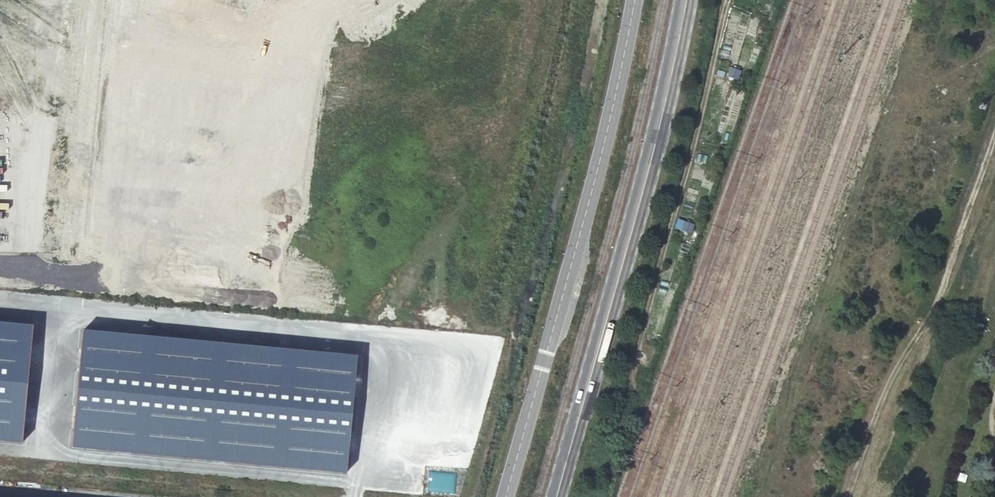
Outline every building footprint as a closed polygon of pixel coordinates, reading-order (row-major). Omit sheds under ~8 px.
[(24,441),(34,327),(0,324),(0,439),(24,441)] [(87,331),(76,445),(344,470),(355,356),(87,331)]
